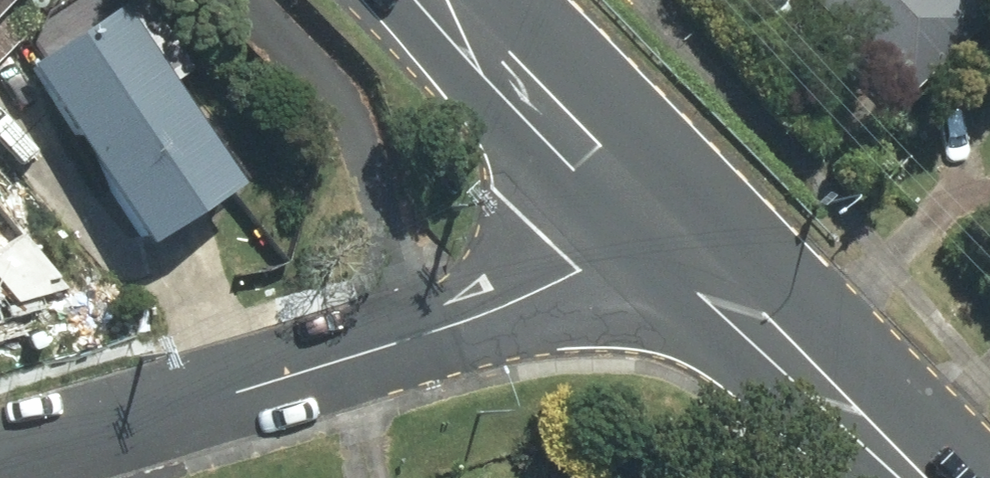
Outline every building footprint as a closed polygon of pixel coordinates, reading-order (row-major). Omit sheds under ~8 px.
[(22,0),(0,0),(0,23),(22,0)] [(152,239),(249,172),(131,0),(73,0),(15,40),(152,239)] [(774,4),(889,117),(960,45),(915,0),(778,0),(774,4)] [(0,33),(0,61),(14,47),(0,33)]
